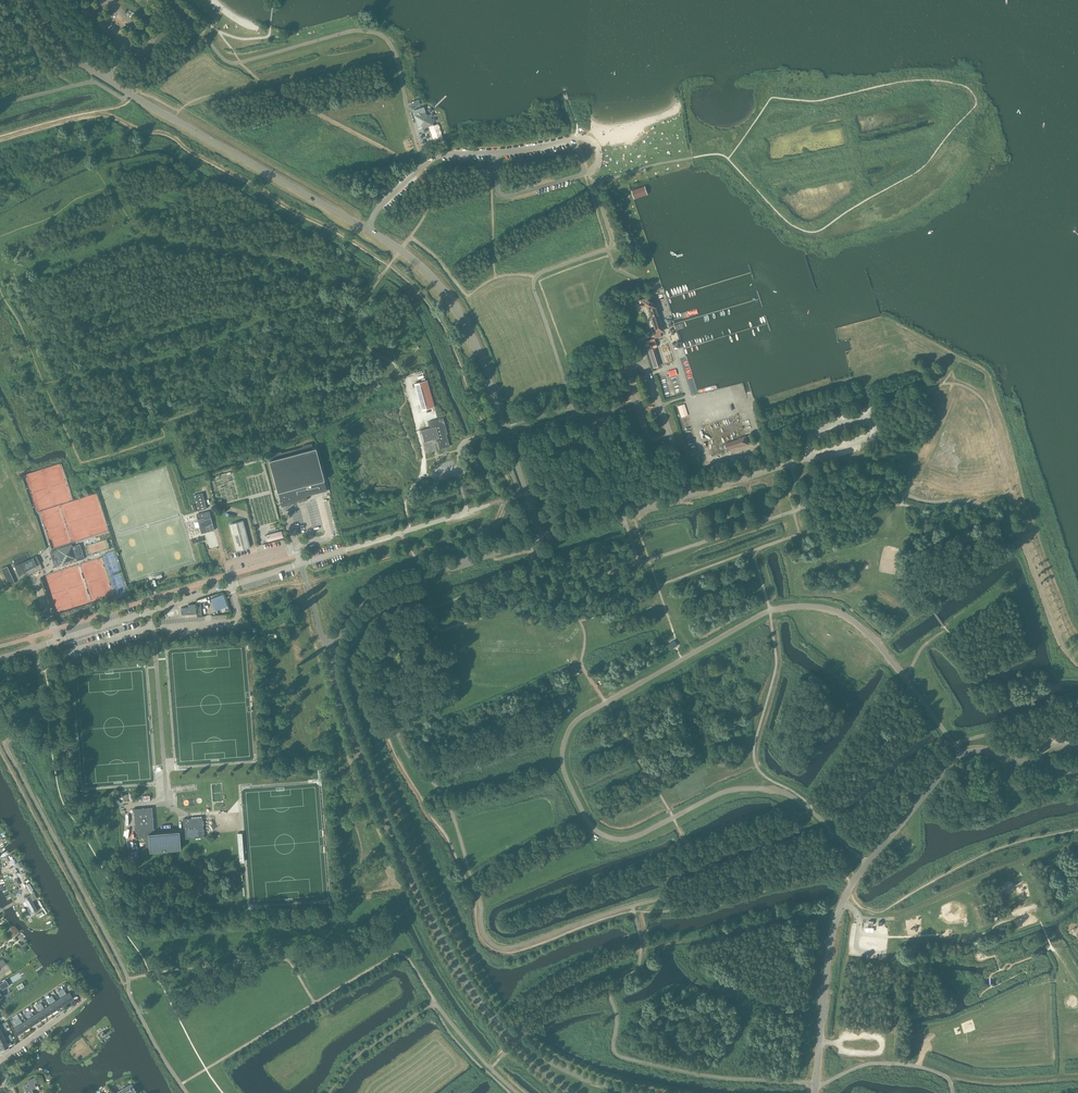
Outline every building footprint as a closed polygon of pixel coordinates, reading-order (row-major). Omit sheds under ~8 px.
[(415,110),(414,113),(418,126),(420,126),(421,126),(422,126),(422,129),(431,126),(432,124),(432,123),(430,114),(427,115),(426,114),(425,112),(424,107),(415,110)] [(632,191),(635,199),(648,195),(645,186),(632,191)] [(385,294),(380,298),(383,302),(389,298),(385,294)] [(640,299),(637,300),(639,307),(647,305),(650,317),(651,318),(651,317),(657,316),(658,315),(654,301),(649,302),(647,297),(640,299)] [(657,316),(651,317),(654,328),(652,329),(655,338),(661,336),(659,330),(663,329),(659,317),(657,317),(657,316)] [(646,344),(643,345),(644,349),(647,348),(648,351),(653,368),(660,366),(654,347),(655,347),(657,346),(655,340),(646,343),(646,344)] [(427,380),(414,383),(422,409),(422,410),(434,406),(427,380)] [(684,404),(678,406),(681,417),(688,415),(684,404)] [(446,439),(446,437),(445,434),(447,434),(443,418),(428,421),(430,428),(421,430),(424,443),(426,442),(436,439),(437,442),(439,450),(448,447),(446,439)] [(728,450),(747,443),(745,437),(725,443),(728,450)] [(272,460),(268,460),(276,490),(277,492),(277,493),(281,507),(307,500),(306,496),(327,491),(324,480),(316,448),(313,448),(312,445),(312,443),(303,446),(302,447),(286,451),(282,452),(281,451),(270,454),(272,460)] [(390,447),(383,449),(384,456),(392,454),(390,447)] [(372,452),(365,453),(366,460),(374,459),(372,452)] [(392,454),(384,456),(386,463),(394,461),(392,454)] [(359,455),(352,457),(353,464),(361,462),(359,455)] [(374,459),(366,460),(368,467),(376,466),(374,459)] [(361,462),(353,464),(355,471),(363,469),(361,462)] [(376,466),(368,467),(370,474),(377,473),(376,466)] [(363,469),(355,471),(357,478),(364,476),(363,469)] [(377,473),(370,474),(371,481),(379,480),(377,473)] [(364,476),(357,478),(359,485),(366,483),(364,476)] [(198,511),(206,509),(202,493),(193,495),(198,511)] [(201,533),(214,530),(209,511),(196,514),(201,533)] [(236,550),(250,547),(243,521),(229,524),(236,550)] [(266,535),(268,541),(283,537),(282,531),(266,535)] [(72,545),(50,552),(54,566),(62,563),(76,559),(76,557),(83,554),(80,544),(73,546),(72,545)] [(19,564),(15,566),(19,576),(26,572),(26,571),(41,564),(37,556),(19,564)] [(7,566),(1,569),(9,585),(15,582),(7,566)] [(227,613),(230,612),(225,599),(219,602),(218,601),(216,602),(220,614),(223,613),(227,613)] [(196,613),(196,604),(188,604),(189,607),(182,607),(183,614),(196,613)] [(677,645),(675,640),(669,643),(672,648),(677,645)] [(145,838),(146,852),(180,849),(180,839),(203,837),(202,817),(182,819),(183,830),(179,830),(179,831),(151,833),(151,830),(153,830),(152,807),(134,809),(135,831),(138,831),(138,838),(145,838)] [(39,910),(33,900),(37,898),(28,883),(26,884),(31,894),(24,898),(33,913),(39,910)] [(13,926),(9,929),(13,933),(16,930),(18,929),(14,925),(13,926)] [(10,985),(6,980),(3,982),(0,983),(0,991),(10,985)] [(60,990),(58,991),(61,997),(58,999),(62,1005),(68,1001),(64,995),(63,993),(60,990)] [(63,993),(64,995),(68,1001),(74,998),(70,992),(67,993),(66,991),(63,993)] [(52,995),(49,997),(57,1009),(62,1005),(58,999),(56,1001),(52,995)] [(49,997),(46,999),(50,1004),(47,1006),(51,1012),(57,1009),(49,997)] [(41,1002),(38,1004),(46,1016),(51,1012),(47,1006),(45,1008),(41,1002)] [(38,1004),(35,1006),(39,1011),(36,1013),(40,1019),(46,1016),(38,1004)] [(30,1009),(27,1011),(35,1023),(40,1019),(36,1013),(34,1015),(30,1009)] [(27,1011),(25,1013),(28,1019),(25,1020),(29,1027),(35,1023),(27,1011)] [(19,1016),(16,1018),(24,1030),(29,1027),(25,1020),(23,1022),(19,1016)] [(16,1018),(14,1020),(17,1026),(14,1028),(18,1034),(24,1030),(16,1018)] [(12,1037),(11,1034),(4,1037),(3,1034),(0,1035),(0,1042),(12,1037)] [(13,1039),(12,1037),(0,1042),(0,1044),(2,1049),(9,1046),(7,1042),(13,1039)] [(34,1083),(36,1082),(35,1078),(28,1081),(29,1084),(24,1086),(27,1092),(33,1092),(31,1089),(36,1087),(34,1083)]
